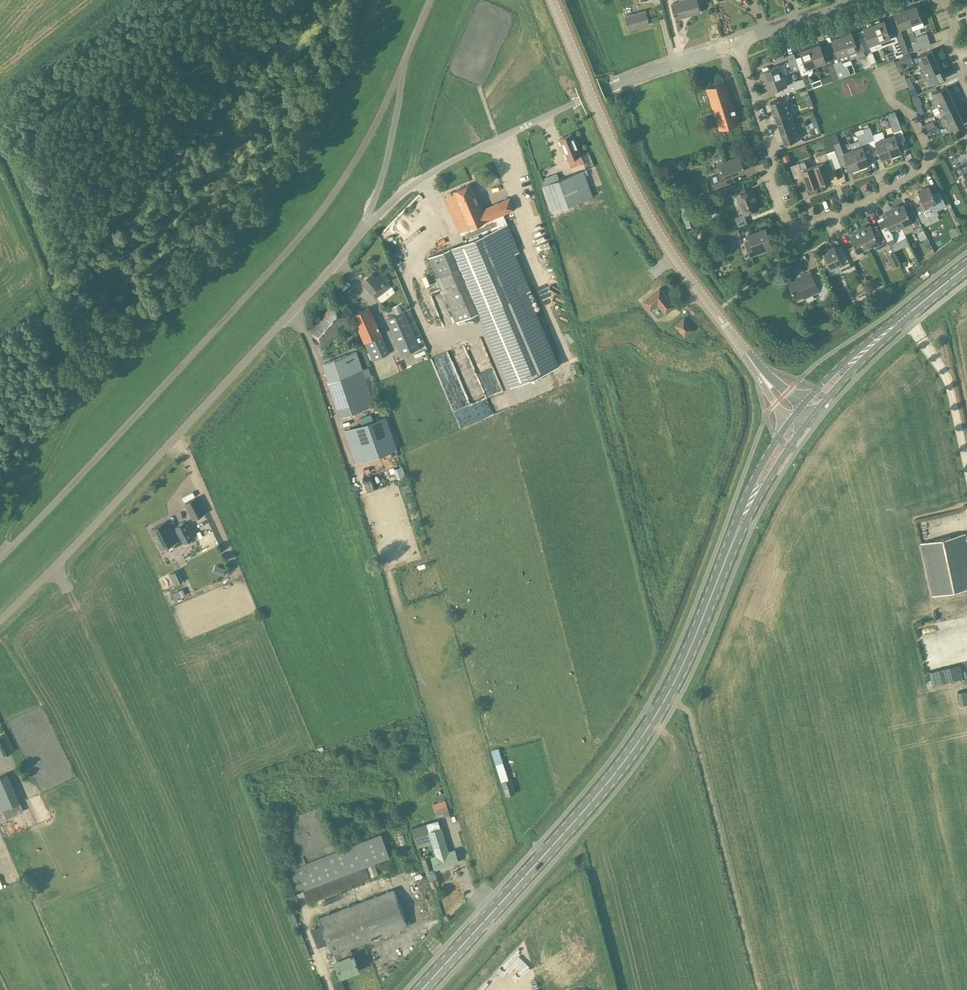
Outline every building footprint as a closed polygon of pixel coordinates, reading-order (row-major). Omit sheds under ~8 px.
[(671,3),(675,18),(684,15),(684,14),(698,10),(696,0),(680,0),(680,1),(671,3)] [(916,5),(904,9),(910,25),(921,20),(916,5)] [(899,29),(910,25),(904,9),(894,13),(899,29)] [(648,23),(645,10),(624,15),(628,28),(648,23)] [(875,23),(873,24),(882,47),(891,43),(896,57),(903,55),(894,31),(889,18),(880,21),(879,20),(875,21),(875,23)] [(866,52),(882,47),(873,24),(863,27),(868,39),(862,41),(860,36),(866,52)] [(870,64),(867,55),(860,36),(854,38),(852,32),(842,36),(848,53),(856,50),(859,55),(860,55),(865,69),(871,66),(870,64)] [(837,52),(831,54),(834,62),(840,78),(850,74),(847,65),(843,67),(842,63),(850,59),(848,53),(842,36),(832,39),(834,43),(837,52)] [(904,39),(898,41),(903,55),(909,52),(907,48),(904,39)] [(928,39),(917,42),(919,48),(930,44),(928,39)] [(820,43),(810,47),(816,65),(822,63),(826,61),(821,48),(820,43)] [(806,67),(800,69),(802,75),(803,78),(805,85),(807,90),(822,85),(820,79),(811,82),(809,75),(811,74),(813,70),(811,66),(816,65),(810,47),(800,50),(806,67)] [(919,60),(922,66),(936,59),(931,50),(914,58),(916,61),(919,60)] [(798,64),(794,53),(787,55),(789,62),(791,67),(798,64)] [(910,54),(899,59),(901,64),(912,59),(910,54)] [(923,76),(940,69),(936,59),(922,66),(924,71),(921,72),(923,76)] [(763,68),(762,70),(763,71),(762,72),(766,82),(789,73),(800,69),(798,64),(791,67),(789,62),(785,63),(769,69),(769,67),(767,66),(763,68)] [(833,81),(840,78),(834,62),(827,65),(830,71),(831,75),(833,80),(833,81)] [(944,78),(940,69),(923,76),(925,80),(927,78),(930,85),(944,78)] [(805,85),(803,78),(799,79),(795,81),(791,79),(789,73),(766,82),(769,92),(784,86),(786,92),(805,85)] [(738,123),(725,82),(706,88),(719,129),(738,123)] [(934,104),(951,96),(946,86),(932,93),(934,98),(932,100),(934,104)] [(774,112),(791,106),(790,101),(787,102),(785,96),(770,102),(774,112)] [(941,112),(955,105),(951,96),(934,104),(936,107),(938,106),(941,112)] [(960,114),(955,105),(941,112),(943,117),(941,118),(943,122),(960,114)] [(774,112),(777,123),(792,117),(791,112),(793,111),(791,106),(774,112)] [(894,117),(889,118),(893,131),(901,128),(896,114),(893,115),(894,117)] [(960,114),(943,122),(944,126),(947,125),(949,130),(964,123),(960,114)] [(777,123),(781,133),(799,126),(797,122),(795,123),(793,117),(792,117),(777,123)] [(799,126),(781,133),(785,143),(800,138),(798,132),(801,131),(799,126)] [(868,126),(863,128),(864,130),(865,134),(868,142),(869,141),(874,139),(869,126),(868,126)] [(584,162),(572,133),(560,138),(571,167),(584,162)] [(868,142),(865,134),(858,137),(859,140),(851,144),(852,149),(860,170),(867,167),(868,166),(867,164),(869,163),(864,148),(870,146),(869,141),(868,142)] [(894,134),(884,138),(890,155),(891,155),(892,158),(899,156),(900,154),(899,152),(901,152),(897,142),(894,134)] [(830,135),(822,138),(827,152),(835,150),(833,144),(830,135)] [(881,159),(890,155),(884,138),(875,141),(881,159)] [(839,142),(833,144),(835,150),(837,155),(842,153),(839,142)] [(852,149),(842,153),(846,163),(846,164),(849,170),(850,170),(851,171),(854,172),(860,170),(852,149)] [(837,156),(837,155),(835,150),(827,152),(832,164),(833,168),(841,165),(837,156)] [(819,163),(813,165),(819,183),(831,179),(826,166),(832,164),(827,152),(816,156),(819,163)] [(723,172),(718,174),(710,177),(714,188),(734,181),(731,174),(743,170),(738,157),(719,163),(723,172)] [(819,183),(813,165),(807,168),(804,161),(791,166),(795,178),(798,176),(804,178),(808,187),(819,183)] [(594,197),(584,170),(554,181),(552,174),(541,178),(553,211),(594,197)] [(446,196),(445,197),(464,242),(429,257),(457,322),(480,311),(512,385),(541,373),(543,377),(548,375),(546,370),(558,366),(527,292),(531,290),(499,215),(487,220),(471,183),(454,191),(455,193),(453,193),(451,192),(447,193),(446,196)] [(736,196),(743,214),(757,209),(750,190),(746,192),(744,185),(732,190),(734,197),(736,196)] [(919,201),(920,205),(915,207),(922,222),(939,214),(937,210),(945,206),(938,190),(932,193),(928,186),(922,189),(923,190),(918,193),(921,200),(919,201)] [(729,188),(719,191),(722,198),(731,194),(729,188)] [(509,198),(502,201),(507,212),(514,209),(509,198)] [(688,204),(679,207),(687,227),(696,223),(688,204)] [(898,206),(892,208),(901,227),(902,227),(904,231),(905,233),(908,233),(912,231),(914,229),(914,227),(919,224),(912,209),(906,211),(903,205),(898,207),(898,206)] [(901,227),(892,208),(886,211),(887,213),(882,215),(884,219),(878,222),(890,245),(906,237),(901,227)] [(864,226),(859,229),(868,248),(873,245),(874,245),(877,249),(887,244),(879,230),(874,233),(870,226),(865,228),(864,226)] [(729,237),(741,234),(739,227),(727,230),(729,237)] [(769,242),(765,228),(747,234),(750,241),(745,243),(749,256),(764,251),(762,244),(769,242)] [(862,251),(868,248),(859,229),(853,232),(854,234),(849,236),(853,245),(848,248),(854,260),(864,255),(862,251)] [(839,257),(833,247),(828,249),(829,251),(823,253),(826,260),(824,261),(828,269),(836,265),(840,272),(851,267),(844,254),(839,257)] [(895,256),(889,259),(893,267),(899,264),(895,256)] [(752,257),(744,259),(747,267),(754,263),(752,257)] [(712,259),(707,262),(711,268),(716,265),(712,259)] [(816,285),(810,272),(800,276),(801,278),(789,284),(796,299),(803,295),(804,298),(818,291),(822,299),(829,296),(823,282),(816,285)] [(386,280),(380,273),(375,277),(372,273),(363,280),(377,298),(389,288),(384,282),(386,280)] [(675,306),(660,287),(642,301),(650,310),(658,304),(666,314),(675,306)] [(876,287),(868,290),(872,301),(880,297),(876,287)] [(858,298),(862,306),(869,302),(866,294),(858,298)] [(332,306),(310,330),(324,343),(347,319),(332,306)] [(390,353),(370,306),(352,314),(364,342),(373,361),(380,357),(383,363),(392,358),(390,353)] [(405,311),(386,319),(402,356),(421,348),(417,338),(405,311)] [(693,329),(684,318),(676,325),(685,336),(693,329)] [(491,414),(509,407),(483,346),(467,352),(484,394),(479,396),(484,409),(488,407),(491,414)] [(327,381),(340,416),(375,404),(357,351),(323,363),(329,381),(327,381)] [(468,404),(460,408),(457,401),(452,403),(461,426),(476,420),(473,411),(471,411),(468,404)] [(397,448),(386,416),(344,431),(355,462),(357,461),(397,448)] [(394,466),(397,480),(406,478),(404,465),(394,466)] [(186,503),(193,518),(205,512),(197,497),(186,503)] [(171,531),(166,521),(151,528),(162,548),(175,540),(176,542),(183,538),(185,542),(193,537),(185,522),(177,526),(177,528),(171,531)] [(965,533),(921,543),(932,595),(966,587),(966,541),(965,533)] [(225,569),(215,565),(213,572),(223,575),(225,569)] [(177,569),(168,572),(173,585),(182,581),(177,569)] [(183,587),(171,593),(174,599),(186,594),(183,587)] [(925,643),(962,633),(959,623),(922,632),(925,643)] [(928,666),(931,681),(951,677),(949,662),(928,666)] [(961,706),(966,705),(966,688),(958,690),(961,706)] [(5,731),(0,734),(0,758),(14,750),(5,731)] [(416,774),(427,774),(428,777),(437,777),(437,766),(415,766),(416,774)] [(7,773),(0,776),(0,811),(2,810),(5,819),(23,811),(19,802),(7,773)] [(502,782),(506,796),(516,793),(511,779),(502,782)] [(436,814),(439,813),(440,817),(450,814),(448,805),(434,809),(436,814)] [(337,850),(320,807),(295,816),(300,828),(284,834),(296,866),(286,869),(295,892),(303,889),(308,901),(370,878),(366,866),(374,862),(390,856),(381,833),(337,850)] [(448,852),(439,820),(425,824),(427,831),(429,830),(429,831),(413,836),(420,855),(424,854),(421,846),(433,843),(437,856),(431,857),(435,869),(459,861),(455,850),(448,852)] [(366,866),(370,878),(379,874),(374,862),(366,866)] [(407,925),(393,889),(319,917),(322,926),(311,930),(318,947),(328,943),(332,954),(338,951),(341,959),(335,961),(341,976),(359,969),(354,954),(353,955),(350,947),(407,925)] [(335,989),(346,989),(342,981),(333,985),(335,989)]
